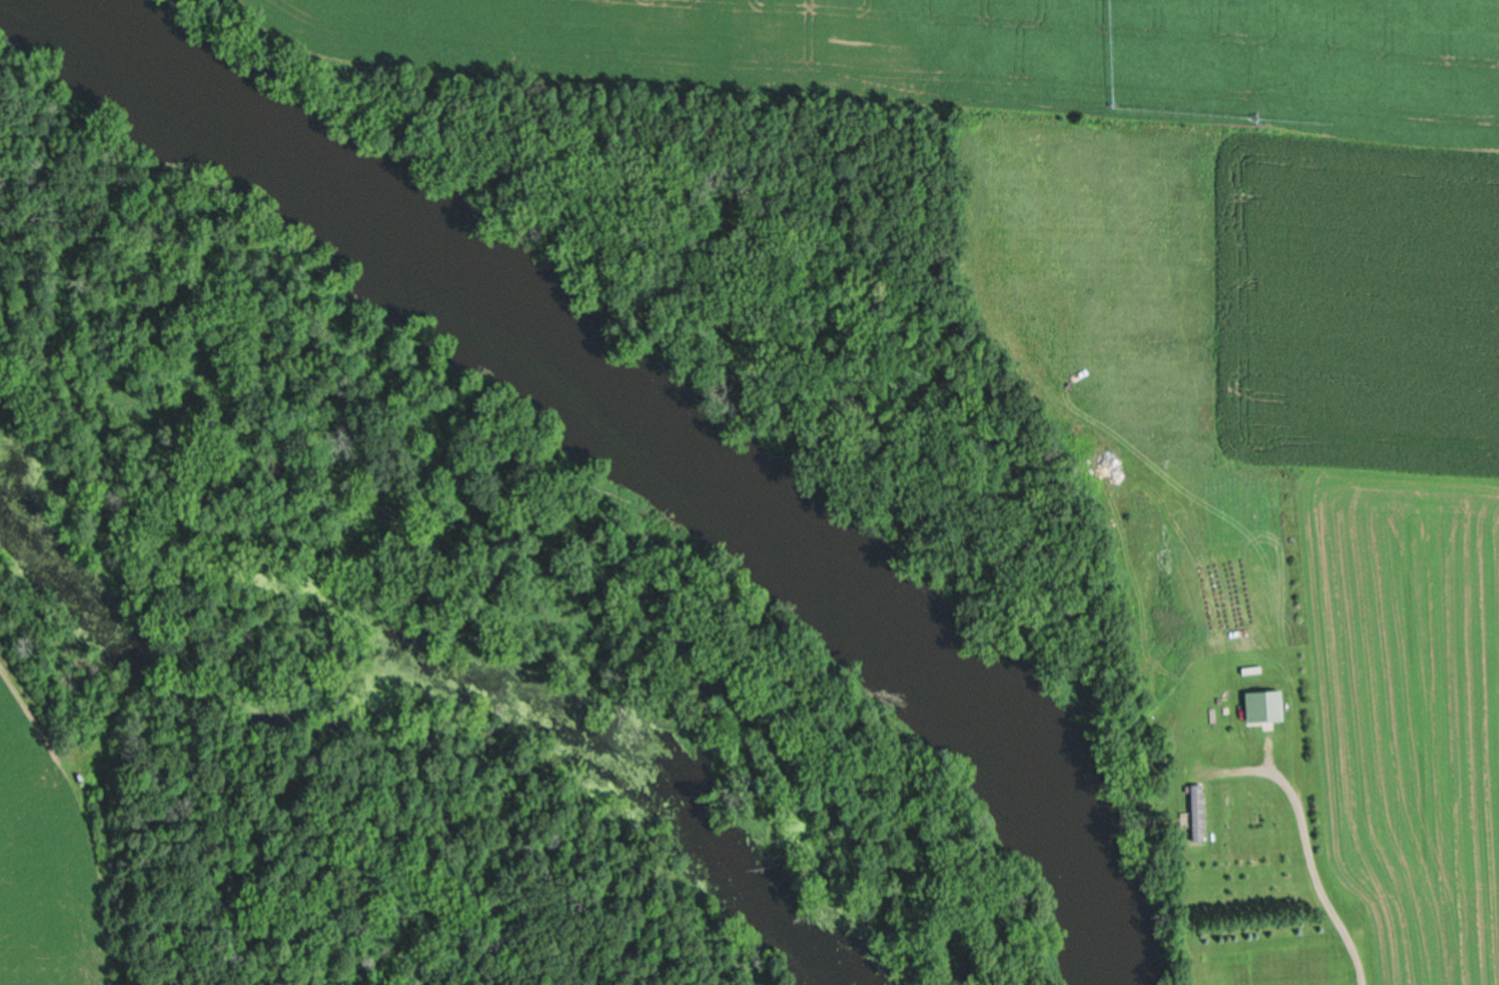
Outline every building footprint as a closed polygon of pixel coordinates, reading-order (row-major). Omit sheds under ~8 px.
[(1248,692),(1288,690),(1289,719),(1249,721),(1248,692)] [(1189,784),(1208,784),(1208,838),(1189,838),(1189,784)]
